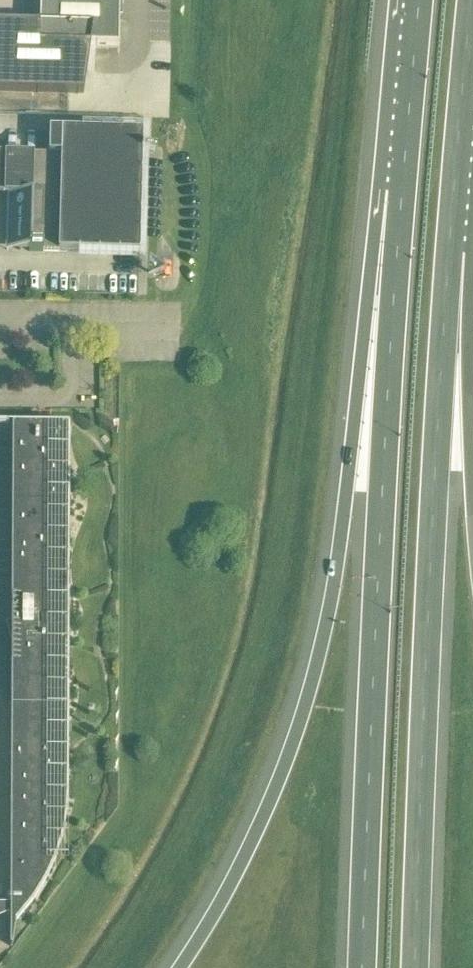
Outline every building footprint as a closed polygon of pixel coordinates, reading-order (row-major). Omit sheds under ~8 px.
[(84,95),(90,48),(118,48),(120,0),(40,0),(39,26),(0,25),(0,94),(84,95)] [(33,199),(32,254),(30,254),(30,256),(44,257),(44,256),(141,259),(144,137),(49,135),(48,159),(0,158),(0,199),(33,199)] [(68,822),(69,800),(71,433),(12,430),(11,953),(11,954),(12,954),(13,954),(17,930),(34,909),(48,887),(57,865),(64,843),(68,822)]
